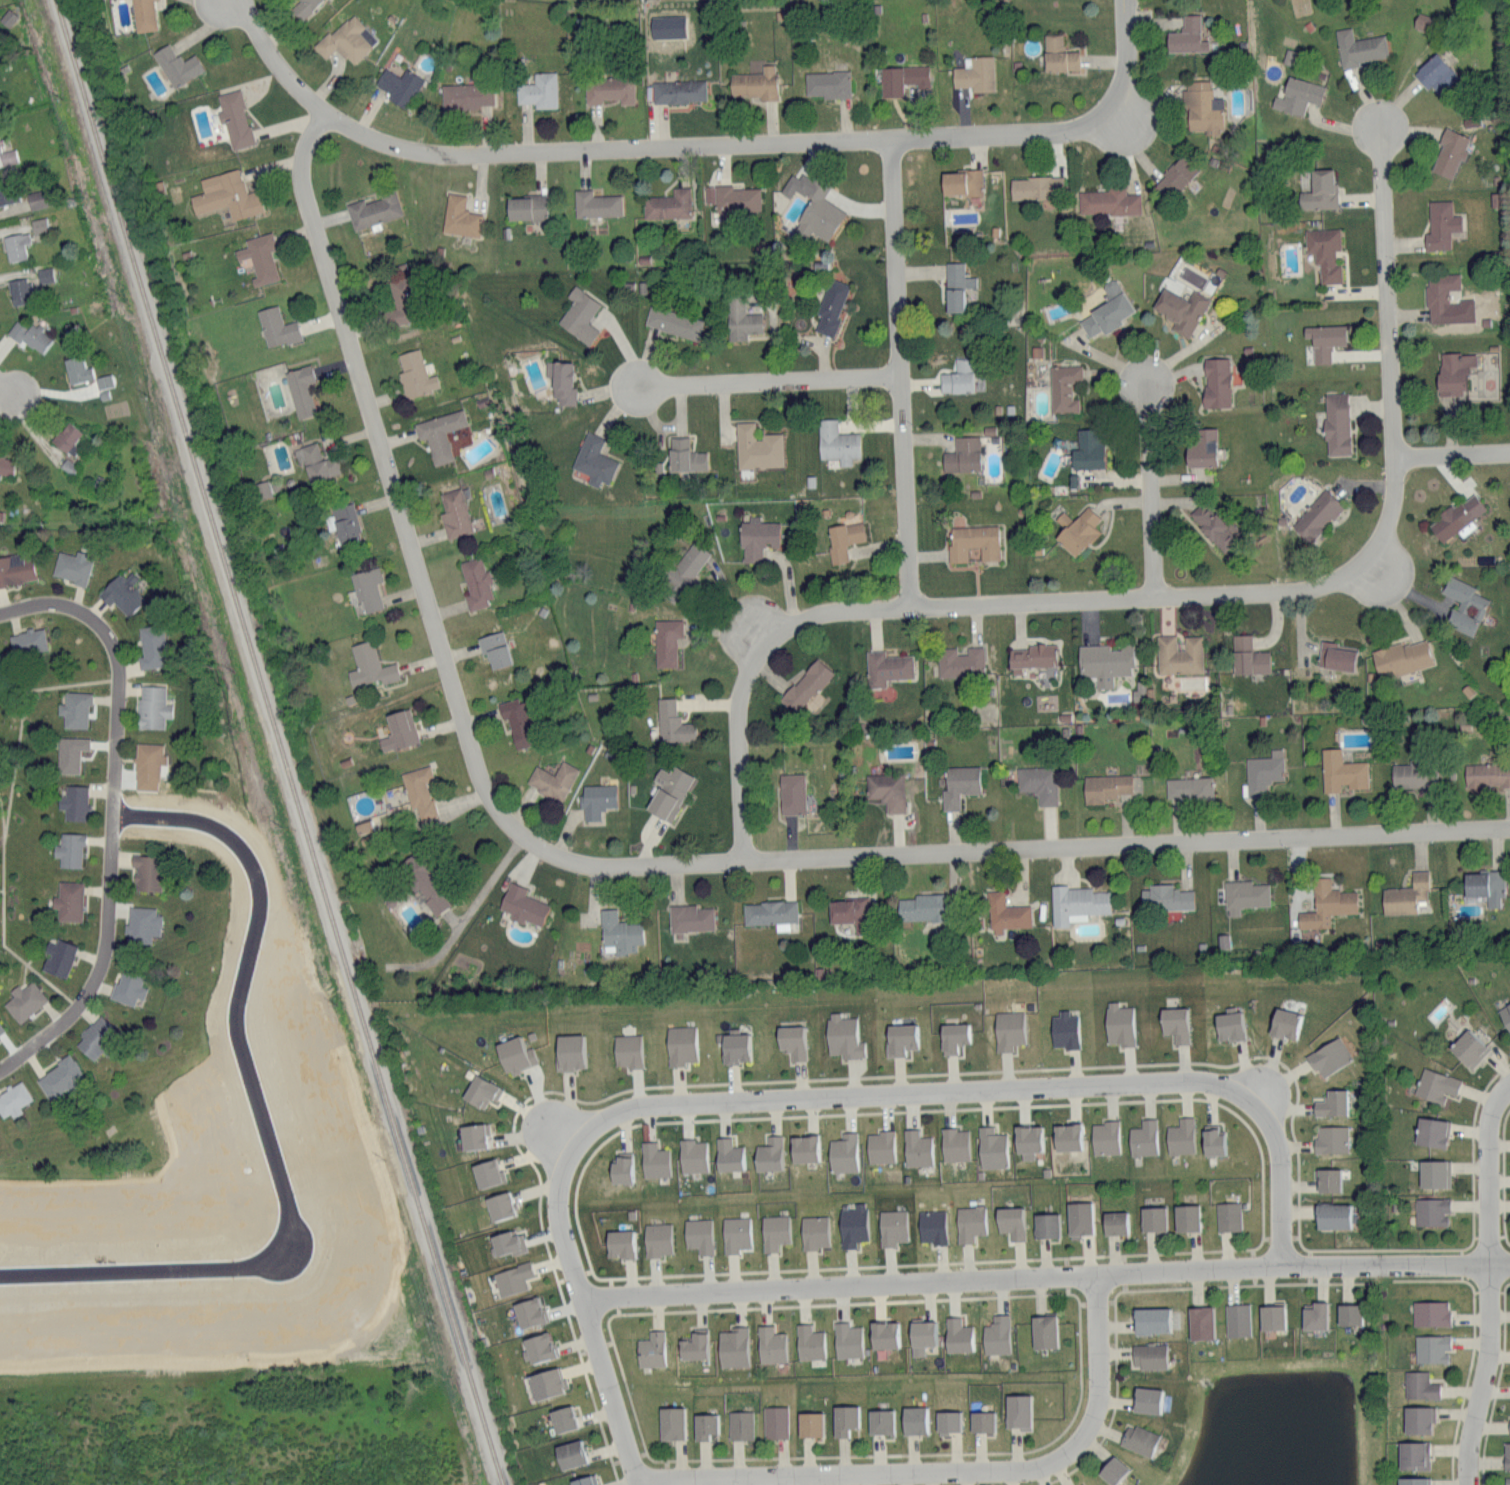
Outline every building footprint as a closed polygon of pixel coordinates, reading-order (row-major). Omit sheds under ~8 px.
[(156,28),(152,0),(131,0),(135,31),(156,28)] [(320,0),(298,0),(290,7),(300,18),(320,0)] [(323,57),(336,46),(351,63),(371,46),(358,31),(364,26),(352,11),(313,45),(323,57)] [(1431,15),(1417,11),(1413,26),(1428,30),(1431,15)] [(1200,13),(1182,13),(1182,30),(1167,30),(1167,50),(1208,49),(1208,39),(1200,39),(1200,13)] [(1078,49),(1063,50),(1063,33),(1044,33),(1044,69),(1079,69),(1078,49)] [(1388,56),(1385,34),(1337,39),(1340,67),(1359,65),(1358,59),(1388,56)] [(194,52),(179,60),(169,41),(152,50),(171,86),(203,69),(194,52)] [(1439,92),(1458,74),(1436,50),(1413,72),(1427,87),(1431,84),(1439,92)] [(994,89),(993,54),(971,55),(971,66),(952,66),(952,86),(971,85),(971,90),(994,89)] [(776,98),(775,63),(761,64),(761,72),(730,72),(730,97),(760,96),(760,99),(776,98)] [(928,64),(880,66),(881,95),(903,94),(902,82),(917,82),(917,88),(929,87),(928,64)] [(422,77),(405,67),(400,76),(383,67),(374,83),(391,92),(388,97),(406,107),(422,77)] [(850,96),(849,70),(805,71),(805,94),(822,93),(822,97),(850,96)] [(515,83),(516,102),(534,102),(535,107),(557,107),(556,71),(533,71),(534,82),(515,83)] [(1325,85),(1288,74),(1282,97),(1274,94),(1271,106),(1302,115),(1307,100),(1319,103),(1325,85)] [(633,102),(633,76),(585,77),(585,103),(602,103),(602,97),(619,97),(619,102),(633,102)] [(705,79),(651,80),(652,102),(706,100),(705,79)] [(1185,79),(1186,88),(1182,88),(1182,105),(1187,105),(1188,129),(1205,128),(1205,134),(1223,133),(1222,96),(1211,97),(1211,79),(1185,79)] [(493,103),(492,82),(441,83),(441,108),(478,107),(478,103),(493,103)] [(254,142),(238,87),(216,93),(221,110),(216,111),(220,123),(225,121),(232,148),(254,142)] [(1469,136),(1445,126),(1438,141),(1442,143),(1431,169),(1452,178),(1465,148),(1464,148),(1469,136)] [(18,162),(14,146),(3,148),(0,138),(0,160),(2,166),(18,162)] [(1198,167),(1182,153),(1154,184),(1169,198),(1198,167)] [(193,213),(227,205),(230,218),(263,210),(258,188),(244,192),(238,167),(199,177),(202,192),(189,195),(193,213)] [(1336,207),(1335,167),(1311,168),(1312,190),(1299,191),(1299,208),(1336,207)] [(941,169),(942,193),(982,192),(982,169),(941,169)] [(844,210),(822,198),(828,186),(802,171),(799,177),(790,172),(780,191),(790,196),(794,188),(810,197),(793,227),(808,235),(811,230),(828,240),(844,210)] [(1010,175),(1010,198),(1041,198),(1040,206),(1055,206),(1055,191),(1062,192),(1063,176),(1010,175)] [(17,199),(10,176),(0,179),(0,204),(17,199)] [(704,185),(705,202),(714,201),(715,211),(760,209),(759,187),(732,187),(732,184),(704,185)] [(1140,192),(1125,193),(1125,184),(1108,185),(1108,189),(1078,190),(1079,214),(1140,212),(1140,192)] [(691,216),(690,185),(672,186),(672,194),(643,195),(644,217),(691,216)] [(29,209),(49,204),(45,187),(25,192),(29,209)] [(402,214),(394,188),(378,193),(380,197),(364,202),(363,198),(346,203),(353,229),(402,214)] [(590,188),(574,188),(574,216),(622,215),(621,193),(590,194),(590,188)] [(442,231),(479,236),(482,213),(464,210),(466,194),(447,192),(442,231)] [(506,195),(507,219),(547,218),(546,194),(506,195)] [(1428,200),(1429,232),(1425,232),(1425,249),(1450,248),(1450,230),(1462,229),(1461,214),(1452,214),(1451,199),(1428,200)] [(48,231),(44,215),(30,219),(33,234),(48,231)] [(1304,229),(1305,252),(1313,251),(1314,263),(1319,262),(1320,282),(1341,282),(1341,261),(1335,262),(1334,249),(1340,249),(1339,228),(1304,229)] [(26,257),(23,243),(29,242),(27,230),(3,235),(7,260),(26,257)] [(270,250),(275,248),(270,231),(244,238),(246,245),(234,249),(236,259),(250,255),(255,276),(250,277),(253,285),(278,278),(270,250)] [(963,261),(945,261),(946,311),(964,310),(963,287),(976,287),(976,276),(964,276),(963,261)] [(53,280),(50,266),(36,268),(39,283),(53,280)] [(1460,289),(1460,272),(1426,273),(1428,322),(1448,322),(1448,289),(1460,289)] [(410,321),(408,276),(390,277),(391,308),(387,309),(388,323),(410,321)] [(1088,336),(1101,328),(1104,333),(1122,322),(1120,318),(1134,310),(1115,276),(1100,284),(1109,300),(1078,318),(1088,336)] [(8,278),(10,304),(29,302),(27,277),(8,278)] [(849,283),(829,277),(817,313),(820,314),(815,330),(833,336),(839,318),(838,317),(849,283)] [(572,300),(557,322),(588,343),(598,329),(587,321),(600,302),(574,284),(566,296),(572,300)] [(1209,297),(1192,289),(1188,298),(1162,286),(1152,308),(1175,319),(1170,329),(1190,337),(1209,297)] [(762,331),(761,312),(744,312),(744,293),(726,294),(728,340),(746,339),(745,332),(762,331)] [(256,310),(267,347),(301,337),(296,320),(282,323),(277,304),(256,310)] [(644,325),(698,339),(704,319),(649,304),(644,325)] [(52,335),(31,322),(27,327),(15,319),(6,333),(19,341),(21,339),(42,352),(52,335)] [(1313,362),(1331,362),(1330,344),(1346,344),(1345,324),(1303,325),(1304,336),(1312,336),(1313,362)] [(397,353),(402,370),(398,372),(405,397),(440,387),(436,373),(427,376),(419,347),(397,353)] [(1438,353),(1439,394),(1466,393),(1465,365),(1475,365),(1475,351),(1438,353)] [(68,383),(93,378),(91,365),(84,367),(81,354),(64,357),(68,383)] [(1229,356),(1203,357),(1204,406),(1230,406),(1229,356)] [(940,391),(973,391),(974,357),(955,357),(955,372),(940,371),(940,391)] [(572,360),(546,360),(546,376),(552,376),(551,396),(558,396),(558,404),(575,404),(575,386),(572,386),(572,360)] [(283,371),(298,417),(315,412),(306,383),(315,380),(310,363),(283,371)] [(1081,365),(1050,365),(1051,411),(1078,410),(1078,398),(1071,398),(1071,382),(1081,381),(1081,365)] [(97,389),(113,385),(110,372),(94,376),(97,389)] [(1349,453),(1348,392),(1324,393),(1326,454),(1349,453)] [(452,460),(445,430),(467,425),(463,409),(413,421),(418,439),(426,437),(433,464),(452,460)] [(819,458),(838,457),(839,465),(852,464),(852,457),(860,456),(860,431),(837,432),(837,417),(818,418),(819,458)] [(67,452),(80,430),(64,420),(51,443),(67,452)] [(782,433),(755,434),(754,420),(735,421),(737,467),(783,465),(782,433)] [(1071,448),(1072,467),(1104,466),(1103,440),(1098,440),(1098,427),(1077,427),(1077,448),(1071,448)] [(1216,465),(1217,427),(1194,427),(1193,439),(1187,439),(1186,464),(1216,465)] [(617,460),(597,452),(604,437),(586,430),(571,466),(590,474),(586,482),(597,486),(600,479),(608,483),(617,460)] [(954,435),(954,451),(942,451),(942,470),(980,470),(979,434),(954,435)] [(669,470),(706,469),(706,450),(689,451),(688,435),(668,436),(669,470)] [(341,473),(337,455),(321,458),(317,441),(293,447),(296,458),(303,457),(308,481),(341,473)] [(11,474),(13,456),(0,455),(0,473),(11,474)] [(272,493),(266,478),(253,483),(259,497),(272,493)] [(472,531),(461,487),(439,493),(444,512),(440,512),(447,538),(472,531)] [(1343,505),(1325,488),(1291,524),(1310,542),(1343,505)] [(1486,509),(1473,492),(1428,523),(1441,541),(1486,509)] [(1188,514),(1224,552),(1239,539),(1202,500),(1188,514)] [(362,539),(352,501),(331,507),(341,544),(362,539)] [(1099,531),(1093,525),(1101,517),(1087,505),(1073,520),(1062,510),(1055,518),(1063,526),(1054,536),(1076,556),(1099,531)] [(779,521),(759,521),(759,514),(748,514),(748,520),(739,520),(739,546),(742,546),(742,561),(761,561),(761,545),(779,545),(779,521)] [(826,527),(833,563),(849,560),(845,544),(865,539),(862,520),(826,527)] [(949,561),(967,560),(967,547),(980,546),(980,559),(999,559),(998,525),(949,526),(949,561)] [(664,581),(682,592),(710,550),(692,538),(664,581)] [(58,549),(51,574),(84,584),(92,560),(85,558),(87,552),(76,549),(74,554),(58,549)] [(29,550),(0,556),(0,584),(35,577),(29,550)] [(468,607),(495,601),(487,569),(484,570),(481,556),(460,561),(468,593),(464,593),(468,607)] [(382,607),(375,583),(382,581),(377,565),(350,573),(358,601),(361,600),(365,612),(382,607)] [(119,572),(96,592),(108,605),(112,600),(127,616),(144,599),(130,584),(136,578),(130,571),(124,577),(119,572)] [(1473,635),(1489,598),(1473,592),(1475,586),(1449,575),(1441,592),(1457,599),(1447,623),(1473,635)] [(682,618),(654,619),(655,667),(676,666),(675,636),(682,636),(682,618)] [(138,626),(141,655),(137,656),(139,668),(166,665),(162,624),(138,626)] [(8,635),(13,655),(47,647),(42,627),(8,635)] [(488,669),(511,663),(502,629),(479,635),(488,669)] [(1252,633),(1233,634),(1233,672),(1270,672),(1270,650),(1252,651),(1252,633)] [(1203,672),(1202,635),(1184,635),(1184,649),(1176,650),(1176,634),(1157,635),(1158,673),(1203,672)] [(346,670),(350,686),(380,679),(381,683),(399,678),(395,662),(380,666),(373,638),(350,644),(356,667),(346,670)] [(1433,664),(1426,638),(1401,645),(1400,642),(1371,650),(1379,679),(1433,664)] [(1354,670),(1356,648),(1337,646),(1338,641),(1320,640),(1318,666),(1354,670)] [(1009,648),(1009,673),(1021,673),(1021,665),(1055,665),(1055,643),(1028,643),(1028,648),(1009,648)] [(1078,645),(1079,675),(1095,675),(1096,687),(1113,687),(1112,675),(1133,674),(1132,643),(1121,644),(1121,648),(1111,649),(1110,644),(1078,645)] [(938,675),(983,674),(983,645),(966,646),(966,653),(956,654),(956,647),(937,647),(938,675)] [(884,656),(884,650),(866,650),(867,687),(885,686),(885,678),(913,677),(912,655),(884,656)] [(831,669),(813,656),(780,701),(799,714),(831,669)] [(164,704),(165,685),(138,684),(138,727),(163,727),(164,717),(171,717),(171,704),(164,704)] [(88,728),(89,691),(64,691),(64,703),(57,703),(57,714),(63,714),(63,727),(88,728)] [(523,696),(497,703),(501,718),(506,717),(515,748),(536,743),(523,696)] [(659,741),(695,740),(694,722),(677,722),(676,697),(657,697),(659,741)] [(385,713),(390,734),(377,737),(381,750),(418,741),(409,707),(385,713)] [(57,772),(78,772),(79,749),(88,749),(89,738),(58,737),(57,772)] [(158,763),(166,763),(166,754),(162,754),(162,743),(136,742),(134,788),(157,789),(158,763)] [(1323,791),(1340,791),(1340,786),(1368,785),(1368,761),(1342,761),(1341,747),(1321,748),(1323,791)] [(1245,757),(1247,796),(1266,795),(1265,781),(1284,780),(1282,748),(1270,748),(1270,756),(1245,757)] [(1409,764),(1392,763),(1391,786),(1436,787),(1436,765),(1421,765),(1421,759),(1410,758),(1409,764)] [(554,774),(534,764),(525,784),(563,801),(578,767),(561,759),(554,774)] [(1509,785),(1509,763),(1465,764),(1465,786),(1509,785)] [(401,771),(409,807),(416,806),(420,821),(435,818),(427,781),(433,779),(429,764),(401,771)] [(646,809),(671,821),(693,774),(672,765),(668,771),(658,766),(652,779),(658,782),(646,809)] [(979,765),(946,766),(946,788),(942,788),(942,809),(960,809),(959,793),(979,792),(979,765)] [(1016,767),(1017,791),(1037,791),(1038,805),(1057,804),(1055,766),(1016,767)] [(805,812),(803,773),(779,773),(780,813),(805,812)] [(886,812),(904,812),(904,773),(866,774),(866,798),(885,798),(886,812)] [(1131,773),(1083,775),(1084,803),(1104,802),(1104,797),(1118,797),(1118,793),(1132,792),(1131,773)] [(1213,797),(1213,776),(1166,777),(1166,799),(1213,797)] [(64,819),(87,820),(88,785),(65,784),(65,795),(57,794),(57,807),(64,808),(64,819)] [(600,820),(600,807),(616,808),(616,784),(583,784),(583,793),(579,793),(579,807),(583,807),(583,820),(600,820)] [(83,832),(60,832),(59,844),(53,844),(53,856),(59,856),(59,866),(82,867),(83,832)] [(451,904),(416,851),(398,863),(415,890),(418,889),(435,914),(451,904)] [(133,890),(158,890),(159,855),(131,854),(130,866),(134,866),(133,890)] [(1416,913),(1416,900),(1428,899),(1428,869),(1411,870),(1412,886),(1382,887),(1383,913),(1416,913)] [(1487,907),(1500,906),(1500,896),(1505,896),(1504,870),(1464,870),(1464,895),(1486,895),(1487,907)] [(1357,889),(1331,890),(1330,876),(1313,876),(1314,911),(1297,911),(1298,928),(1330,927),(1330,913),(1357,912),(1357,889)] [(56,920),(81,920),(82,881),(58,880),(58,896),(52,895),(51,907),(57,908),(56,920)] [(1270,905),(1269,883),(1252,883),(1252,880),(1225,880),(1226,915),(1240,915),(1240,906),(1270,905)] [(524,896),(527,886),(507,881),(499,908),(511,912),(509,918),(523,922),(524,919),(542,925),(548,903),(524,896)] [(1194,907),(1194,889),(1172,889),(1172,884),(1141,885),(1141,908),(1194,907)] [(1110,913),(1110,890),(1092,891),(1092,885),(1051,886),(1052,926),(1068,926),(1068,920),(1088,920),(1088,913),(1110,913)] [(1002,928),(1031,927),(1030,904),(1004,905),(1004,890),(988,890),(989,934),(1002,933),(1002,928)] [(898,920),(945,919),(945,892),(914,893),(914,897),(898,898),(898,920)] [(828,898),(829,922),(854,921),(854,934),(869,933),(867,897),(828,898)] [(743,924),(775,923),(775,930),(790,930),(790,921),(797,921),(797,900),(743,902),(743,924)] [(713,907),(696,907),(696,904),(668,905),(669,931),(714,930),(713,907)] [(155,907),(126,905),(125,941),(150,942),(151,935),(159,935),(160,914),(154,914),(155,907)] [(600,908),(602,953),(636,951),(636,943),(642,943),(641,921),(617,922),(617,907),(600,908)] [(48,952),(42,969),(64,978),(76,947),(49,936),(43,950),(48,952)] [(143,999),(147,988),(140,985),(144,975),(123,967),(117,982),(114,980),(108,996),(132,1006),(136,996),(143,999)] [(18,987),(1,1003),(20,1023),(47,998),(30,980),(20,990),(18,987)] [(1134,1045),(1133,1006),(1117,1006),(1117,1001),(1106,1001),(1107,1042),(1121,1042),(1121,1046),(1134,1045)] [(1498,1007),(1509,1034),(1509,1002),(1498,1007)] [(1243,1038),(1240,1005),(1225,1006),(1225,1013),(1215,1014),(1218,1041),(1243,1038)] [(1174,1044),(1188,1043),(1186,1007),(1160,1008),(1161,1034),(1173,1033),(1174,1044)] [(1270,1035),(1295,1039),(1299,1011),(1274,1008),(1270,1035)] [(1051,1015),(1052,1047),(1078,1047),(1077,1015),(1068,1015),(1068,1010),(1058,1010),(1058,1015),(1051,1015)] [(855,1017),(839,1017),(839,1011),(826,1012),(827,1053),(841,1053),(841,1057),(864,1056),(863,1040),(856,1040),(855,1017)] [(994,1012),(996,1051),(1013,1051),(1013,1044),(1024,1043),(1023,1011),(994,1012)] [(91,1059),(117,1031),(100,1014),(73,1043),(91,1059)] [(904,1056),(904,1048),(916,1048),(915,1023),(887,1024),(888,1056),(904,1056)] [(940,1023),(941,1054),(957,1054),(956,1043),(969,1043),(969,1023),(940,1023)] [(666,1026),(667,1066),(684,1065),(684,1061),(695,1060),(695,1025),(666,1026)] [(803,1025),(777,1026),(778,1050),(791,1049),(791,1061),(804,1060),(803,1025)] [(1470,1068),(1489,1048),(1467,1027),(1448,1048),(1470,1068)] [(738,1030),(721,1030),(722,1062),(750,1061),(749,1032),(739,1033),(738,1030)] [(532,1046),(525,1048),(521,1034),(496,1042),(505,1073),(537,1064),(532,1046)] [(555,1034),(556,1070),(585,1069),(584,1034),(555,1034)] [(640,1034),(613,1034),(614,1067),(641,1066),(640,1034)] [(1305,1056),(1313,1069),(1317,1067),(1323,1076),(1353,1058),(1339,1035),(1305,1056)] [(35,1077),(49,1099),(84,1078),(70,1055),(35,1077)] [(1413,1094),(1442,1104),(1446,1092),(1455,1095),(1461,1079),(1422,1066),(1413,1094)] [(461,1097),(483,1109),(489,1098),(495,1102),(502,1088),(475,1073),(461,1097)] [(1,1117),(9,1113),(12,1117),(22,1111),(19,1106),(32,1099),(20,1079),(5,1087),(6,1090),(0,1093),(0,1115),(1,1117)] [(1347,1089),(1325,1088),(1324,1100),(1313,1100),(1313,1115),(1347,1115),(1347,1089)] [(1166,1126),(1167,1154),(1194,1153),(1193,1116),(1178,1117),(1179,1125),(1166,1126)] [(1450,1121),(1419,1116),(1414,1142),(1446,1148),(1450,1121)] [(1156,1118),(1141,1118),(1141,1127),(1129,1127),(1130,1155),(1156,1155),(1156,1118)] [(1118,1121),(1092,1122),(1093,1154),(1119,1154),(1118,1121)] [(486,1147),(484,1135),(489,1134),(487,1122),(459,1126),(462,1150),(486,1147)] [(1054,1124),(1054,1150),(1080,1149),(1080,1123),(1054,1124)] [(1224,1133),(1218,1133),(1218,1124),(1202,1125),(1203,1155),(1225,1154),(1224,1133)] [(1005,1133),(993,1133),(993,1125),(978,1126),(979,1168),(1006,1168),(1005,1133)] [(1041,1125),(1016,1125),(1017,1160),(1034,1160),(1033,1151),(1042,1151),(1041,1125)] [(1347,1126),(1315,1125),(1315,1152),(1347,1153),(1347,1126)] [(919,1128),(904,1129),(905,1166),(931,1165),(931,1136),(919,1136),(919,1128)] [(968,1128),(942,1128),(942,1161),(968,1160),(968,1128)] [(867,1132),(868,1163),(895,1162),(894,1131),(867,1132)] [(856,1132),(841,1132),(841,1139),(829,1139),(830,1172),(857,1171),(856,1132)] [(781,1134),(767,1135),(767,1144),(755,1145),(755,1170),(782,1169),(781,1134)] [(819,1161),(819,1135),(791,1135),(792,1162),(819,1161)] [(731,1146),(731,1137),(716,1137),(717,1170),(744,1170),(743,1145),(731,1146)] [(706,1139),(679,1140),(680,1172),(706,1172),(706,1139)] [(642,1176),(669,1175),(668,1148),(656,1148),(656,1140),(641,1141),(642,1176)] [(632,1151),(617,1151),(617,1162),(610,1161),(610,1183),(631,1183),(632,1151)] [(506,1180),(502,1169),(498,1170),(494,1157),(470,1165),(478,1189),(506,1180)] [(1420,1160),(1419,1187),(1450,1187),(1450,1160),(1420,1160)] [(1339,1168),(1317,1169),(1318,1191),(1340,1191),(1339,1168)] [(485,1196),(490,1220),(514,1215),(509,1191),(485,1196)] [(1415,1197),(1415,1224),(1448,1225),(1448,1213),(1449,1213),(1449,1198),(1415,1197)] [(840,1209),(841,1248),(856,1248),(855,1240),(867,1240),(866,1202),(854,1202),(854,1208),(840,1209)] [(1068,1235),(1092,1234),(1091,1202),(1067,1202),(1068,1235)] [(1217,1231),(1240,1230),(1240,1202),(1216,1203),(1217,1231)] [(1316,1228),(1351,1228),(1351,1204),(1316,1203),(1316,1228)] [(1199,1230),(1198,1204),(1175,1205),(1175,1231),(1199,1230)] [(957,1243),(974,1243),(974,1235),(984,1234),(984,1206),(956,1206),(957,1243)] [(1022,1206),(996,1207),(997,1232),(1009,1231),(1009,1240),(1024,1240),(1022,1206)] [(1165,1206),(1140,1207),(1141,1231),(1166,1230),(1165,1206)] [(905,1209),(879,1210),(880,1246),(895,1246),(895,1241),(906,1240),(905,1209)] [(918,1210),(919,1243),(945,1242),(945,1210),(918,1210)] [(1103,1212),(1104,1234),(1127,1234),(1126,1211),(1103,1212)] [(1058,1213),(1034,1213),(1034,1237),(1059,1236),(1058,1213)] [(761,1215),(763,1251),(777,1251),(777,1243),(789,1242),(788,1214),(761,1215)] [(827,1215),(801,1216),(801,1248),(828,1248),(827,1215)] [(724,1253),(739,1253),(739,1248),(750,1247),(750,1216),(723,1217),(724,1253)] [(684,1219),(685,1248),(698,1247),(698,1254),(712,1254),(712,1219),(684,1219)] [(644,1224),(645,1256),(671,1255),(670,1223),(644,1224)] [(525,1251),(518,1227),(489,1236),(495,1255),(511,1251),(512,1255),(525,1251)] [(632,1230),(606,1230),(607,1258),(633,1257),(632,1230)] [(533,1276),(530,1262),(494,1271),(500,1296),(527,1289),(524,1278),(533,1276)] [(545,1322),(540,1297),(513,1302),(518,1327),(545,1322)] [(1413,1326),(1450,1325),(1449,1301),(1413,1301),(1413,1326)] [(1327,1303),(1303,1302),(1302,1329),(1326,1329),(1327,1303)] [(1250,1336),(1249,1303),(1225,1304),(1226,1336),(1250,1336)] [(1361,1324),(1361,1304),(1338,1304),(1337,1324),(1361,1324)] [(1260,1330),(1285,1329),(1284,1305),(1260,1306),(1260,1330)] [(1212,1306),(1188,1307),(1189,1340),(1214,1339),(1212,1306)] [(1134,1308),(1134,1333),(1169,1333),(1168,1307),(1134,1308)] [(982,1324),(983,1353),(1009,1353),(1008,1314),(992,1314),(992,1324),(982,1324)] [(1057,1348),(1056,1315),(1032,1316),(1032,1348),(1057,1348)] [(960,1317),(945,1317),(945,1351),(972,1351),(972,1325),(961,1325),(960,1317)] [(861,1325),(849,1326),(848,1321),(834,1322),(835,1357),(862,1356),(861,1325)] [(899,1348),(898,1321),(870,1322),(871,1348),(899,1348)] [(934,1321),(910,1321),(910,1356),(923,1356),(923,1345),(935,1345),(934,1321)] [(811,1323),(796,1324),(797,1359),(824,1359),(824,1331),(811,1331),(811,1323)] [(772,1325),(758,1325),(759,1363),(786,1362),(785,1332),(773,1333),(772,1325)] [(747,1326),(730,1326),(730,1330),(718,1331),(719,1366),(748,1365),(747,1326)] [(707,1358),(706,1327),(691,1328),(692,1339),(678,1340),(679,1359),(707,1358)] [(663,1330),(648,1330),(649,1338),(636,1339),(637,1366),(664,1366),(663,1330)] [(555,1357),(550,1332),(524,1337),(529,1363),(555,1357)] [(1415,1363),(1449,1362),(1448,1351),(1450,1351),(1450,1335),(1415,1335),(1415,1363)] [(1166,1367),(1166,1344),(1132,1344),(1132,1368),(1166,1367)] [(534,1399),(566,1391),(560,1366),(528,1375),(534,1399)] [(1428,1371),(1404,1371),(1405,1399),(1440,1398),(1439,1383),(1428,1383),(1428,1371)] [(1160,1388),(1135,1387),(1134,1411),(1159,1413),(1160,1388)] [(1030,1427),(1030,1394),(1006,1394),(1006,1427),(1030,1427)] [(577,1427),(570,1404),(549,1411),(555,1433),(577,1427)] [(787,1406),(764,1406),(764,1438),(788,1438),(787,1406)] [(833,1437),(848,1437),(848,1429),(857,1428),(857,1406),(833,1406),(833,1437)] [(928,1433),(927,1406),(902,1407),(903,1434),(928,1433)] [(1404,1433),(1431,1433),(1431,1422),(1435,1422),(1435,1406),(1404,1406),(1404,1433)] [(683,1439),(683,1407),(659,1407),(659,1439),(683,1439)] [(868,1434),(893,1434),(893,1410),(869,1409),(868,1434)] [(753,1411),(729,1411),(728,1439),(753,1439),(753,1411)] [(959,1411),(936,1411),(937,1433),(959,1433),(959,1411)] [(994,1431),(994,1411),(970,1412),(971,1432),(994,1431)] [(798,1412),(798,1436),(822,1436),(822,1412),(798,1412)] [(693,1415),(694,1440),(708,1440),(708,1434),(717,1433),(717,1414),(693,1415)] [(1151,1456),(1158,1434),(1126,1424),(1120,1446),(1151,1456)] [(554,1446),(560,1470),(586,1463),(580,1439),(554,1446)] [(1399,1470),(1430,1469),(1429,1441),(1398,1442),(1399,1470)] [(1113,1455),(1098,1473),(1112,1484),(1115,1484),(1129,1468),(1113,1455)] [(593,1484),(595,1484),(594,1475),(570,1479),(571,1484),(593,1484)] [(1397,1477),(1397,1484),(1429,1484),(1429,1477),(1397,1477)]
